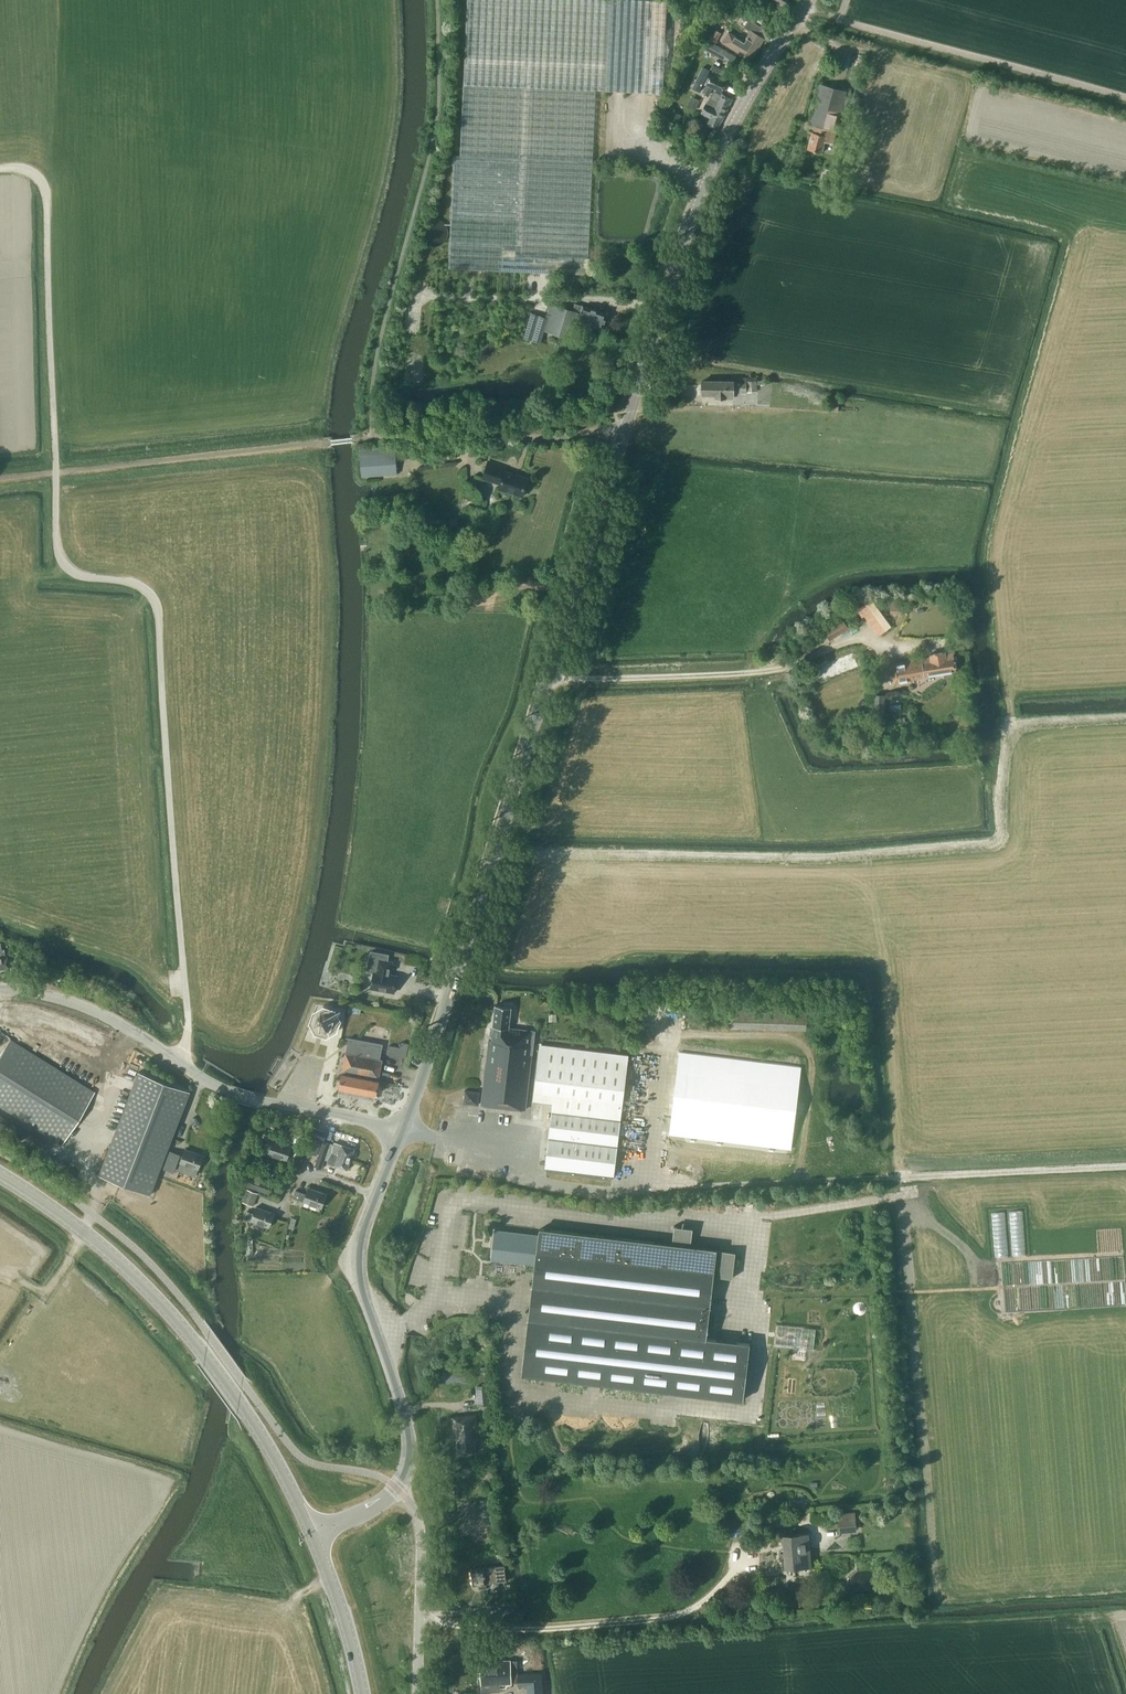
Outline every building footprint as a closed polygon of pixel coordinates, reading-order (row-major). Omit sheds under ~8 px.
[(638,0),(631,0),(467,0),(460,156),(453,156),(448,269),(587,275),(595,91),(662,94),(667,2),(638,0)] [(729,5),(743,13),(746,7),(738,3),(737,5),(731,2),(729,5)] [(750,60),(763,39),(757,35),(762,28),(748,19),(743,27),(750,31),(744,42),(728,33),(722,43),(738,52),(750,60)] [(721,33),(714,30),(709,40),(716,43),(721,33)] [(692,88),(698,92),(709,70),(702,67),(692,88)] [(704,84),(705,85),(702,92),(709,95),(712,88),(721,93),(726,82),(714,76),(709,74),(704,84)] [(836,131),(846,92),(819,84),(809,124),(817,126),(815,133),(812,132),(807,149),(821,153),(824,141),(833,143),(836,131)] [(703,114),(700,120),(717,128),(720,122),(732,99),(730,98),(729,96),(725,94),(723,95),(721,94),(720,96),(714,92),(707,105),(705,104),(701,113),(703,114)] [(681,115),(672,111),(669,120),(677,123),(681,115)] [(529,319),(527,326),(544,331),(570,338),(575,320),(578,320),(579,323),(583,324),(586,323),(602,328),(606,313),(574,303),(572,310),(550,303),(548,309),(546,316),(544,323),(529,319)] [(546,316),(531,312),(529,319),(544,323),(546,316)] [(523,337),(540,342),(544,331),(527,326),(523,337)] [(701,381),(701,395),(715,395),(715,398),(732,398),(732,392),(746,392),(746,389),(746,378),(732,377),(732,381),(701,381)] [(746,378),(746,389),(757,389),(757,384),(757,380),(757,377),(746,377),(746,378)] [(829,407),(840,408),(840,392),(829,392),(829,407)] [(453,450),(467,450),(467,438),(453,438),(453,450)] [(362,476),(396,473),(394,446),(360,449),(362,476)] [(505,471),(506,467),(488,461),(482,478),(500,484),(498,488),(522,496),(527,479),(505,471)] [(455,528),(458,525),(458,520),(455,517),(450,517),(448,520),(448,525),(451,528),(455,528)] [(459,569),(445,566),(444,572),(446,573),(443,585),(455,588),(459,569)] [(465,590),(466,582),(459,580),(457,588),(465,590)] [(866,611),(877,631),(890,624),(880,604),(866,611)] [(842,618),(825,630),(831,639),(848,628),(842,618)] [(954,670),(955,670),(953,652),(944,654),(944,651),(929,654),(930,658),(921,660),(921,659),(891,664),(893,675),(894,675),(895,684),(911,681),(911,678),(924,676),(943,672),(944,679),(956,677),(954,670)] [(820,681),(857,666),(852,654),(815,669),(820,681)] [(875,696),(874,714),(884,714),(885,696),(875,696)] [(371,952),(368,971),(373,972),(371,988),(394,992),(397,976),(388,974),(389,971),(390,971),(392,962),(388,961),(389,955),(371,952)] [(492,1036),(491,1041),(489,1041),(481,1105),(524,1110),(531,1054),(534,1031),(508,1028),(511,1007),(495,1005),(492,1027),(493,1027),(493,1028),(492,1028),(490,1029),(490,1034),(492,1036)] [(330,1033),(336,1017),(320,1011),(314,1027),(330,1033)] [(382,1060),(379,1059),(382,1044),(348,1038),(346,1053),(345,1053),(342,1071),(342,1074),(341,1073),(339,1088),(338,1093),(374,1100),(375,1095),(376,1095),(378,1080),(378,1078),(382,1060)] [(93,1092),(9,1040),(0,1054),(0,1108),(61,1145),(88,1101),(93,1092)] [(539,1044),(532,1100),(552,1103),(544,1168),(546,1168),(546,1172),(612,1180),(612,1176),(614,1176),(622,1111),(629,1055),(539,1044)] [(389,1045),(387,1054),(399,1056),(400,1047),(389,1045)] [(801,1067),(680,1052),(670,1135),(791,1149),(801,1067)] [(189,1091),(138,1071),(98,1175),(150,1194),(189,1091)] [(478,1104),(479,1092),(465,1090),(463,1102),(478,1104)] [(20,1127),(0,1115),(0,1132),(12,1140),(20,1127)] [(326,1133),(312,1128),(310,1135),(324,1140),(326,1133)] [(316,1155),(321,1141),(311,1137),(306,1152),(316,1155)] [(48,1145),(38,1139),(31,1151),(40,1157),(48,1145)] [(286,1160),(291,1146),(273,1140),(268,1154),(286,1160)] [(350,1160),(354,1149),(334,1142),(333,1145),(323,1141),(321,1149),(350,1160)] [(177,1170),(196,1177),(198,1169),(199,1169),(204,1155),(185,1148),(182,1156),(180,1155),(180,1154),(169,1150),(163,1169),(174,1173),(177,1162),(180,1163),(177,1170)] [(347,1170),(350,1160),(321,1149),(318,1157),(328,1160),(327,1163),(347,1170)] [(273,1184),(248,1174),(244,1185),(269,1195),(273,1184)] [(321,1208),(326,1194),(308,1187),(306,1194),(296,1190),(293,1197),(321,1208)] [(253,1206),(258,1193),(247,1189),(243,1202),(253,1206)] [(247,1211),(244,1218),(251,1221),(269,1228),(274,1213),(256,1206),(254,1213),(247,1211)] [(495,1230),(491,1258),(535,1263),(522,1374),(743,1400),(749,1344),(706,1339),(713,1276),(732,1278),(735,1252),(716,1250),(690,1247),(671,1244),(540,1229),(539,1235),(495,1230)] [(801,1322),(796,1364),(820,1367),(825,1325),(801,1322)] [(488,1385),(477,1386),(479,1406),(490,1405),(488,1385)] [(475,1439),(479,1439),(477,1415),(451,1417),(453,1439),(456,1439),(457,1454),(476,1452),(475,1439)] [(855,1512),(838,1513),(840,1530),(856,1529),(855,1512)] [(785,1568),(810,1566),(808,1533),(783,1535),(785,1568)] [(486,1583),(506,1581),(504,1565),(471,1569),(473,1585),(479,1584),(479,1588),(486,1588),(486,1583)] [(511,1683),(510,1660),(488,1661),(488,1666),(480,1666),(481,1682),(499,1681),(499,1683),(511,1683)] [(540,1674),(517,1675),(518,1685),(527,1684),(527,1693),(542,1693),(540,1674)]
